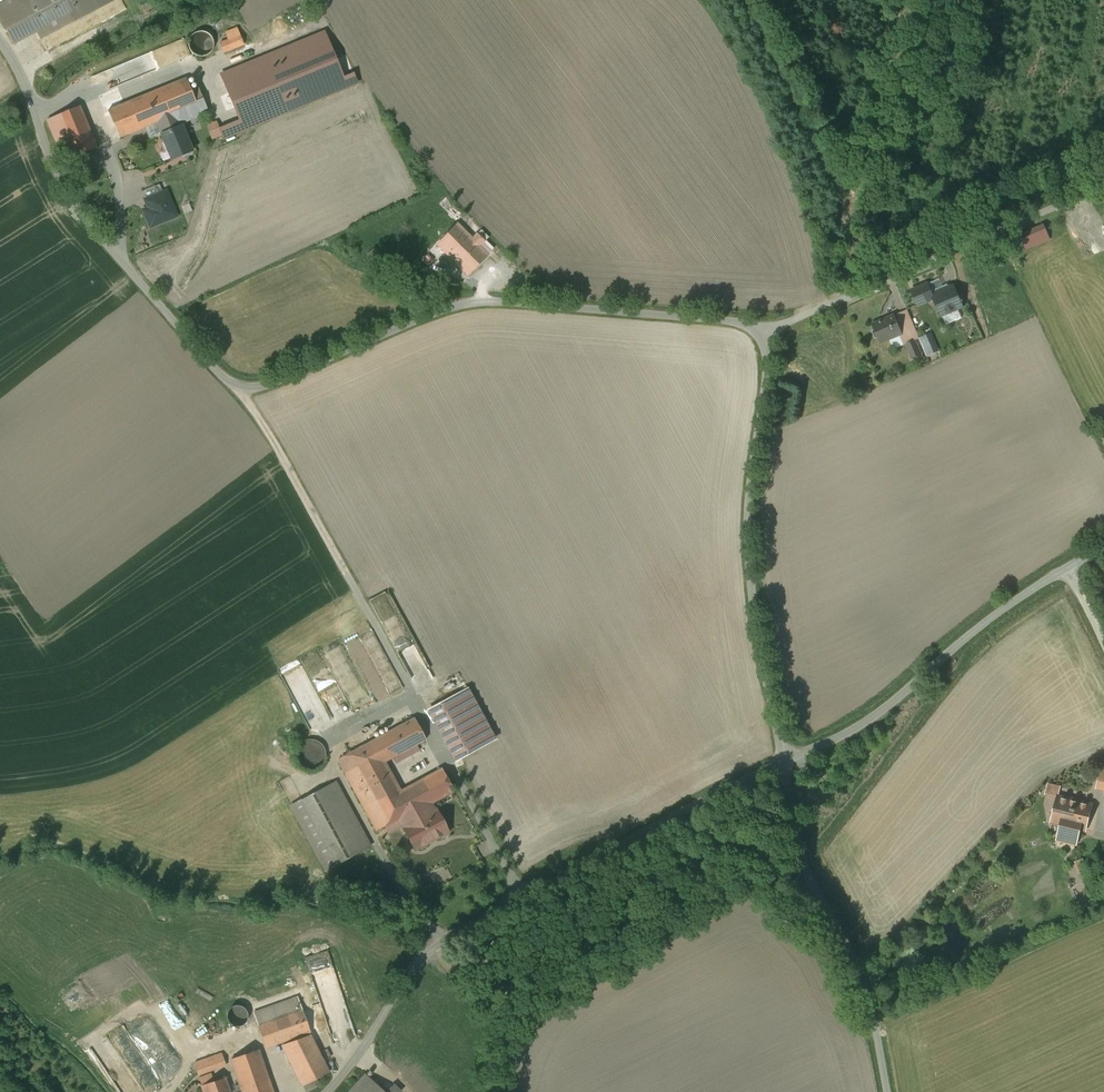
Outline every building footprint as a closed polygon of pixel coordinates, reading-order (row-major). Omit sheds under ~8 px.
[(0,5),(0,16),(14,43),(37,31),(41,39),(114,0),(10,0),(0,5)] [(188,44),(189,49),(192,53),(196,56),(201,57),(206,56),(210,53),(213,49),(214,45),(213,40),(211,36),(207,33),(202,31),(198,32),(193,34),(190,38),(188,44)] [(343,77),(325,32),(221,75),(239,120),(244,130),(347,87),(343,77)] [(244,44),(240,35),(220,43),(224,53),(244,44)] [(109,110),(108,110),(120,138),(157,122),(177,114),(198,105),(197,105),(192,91),(186,78),(109,110)] [(192,91),(197,105),(203,102),(204,102),(198,88),(192,91)] [(198,105),(177,114),(180,123),(207,112),(203,102),(197,105),(198,105)] [(80,106),(57,116),(70,148),(74,157),(97,147),(80,106)] [(157,122),(162,134),(182,126),(180,123),(177,114),(157,122)] [(60,152),(70,148),(57,116),(47,120),(60,152)] [(244,130),(239,120),(219,128),(223,138),(244,130)] [(213,139),(222,135),(216,122),(208,125),(213,139)] [(162,134),(161,134),(164,141),(171,158),(172,159),(192,151),(182,126),(162,134)] [(164,161),(171,158),(164,141),(163,142),(162,144),(164,151),(161,153),(160,155),(162,161),(164,161)] [(157,195),(163,193),(159,185),(154,187),(157,195)] [(157,195),(154,187),(144,191),(147,199),(157,195)] [(148,209),(144,210),(150,227),(169,219),(166,213),(173,210),(166,192),(163,193),(157,195),(147,199),(145,200),(147,204),(150,205),(148,209)] [(166,213),(169,219),(176,216),(173,210),(166,213)] [(490,256),(458,226),(440,247),(471,276),(490,256)] [(1046,229),(1025,239),(1032,251),(1052,241),(1046,229)] [(932,284),(914,291),(923,312),(942,305),(949,321),(969,313),(959,289),(938,298),(932,284)] [(896,314),(874,323),(883,344),(904,335),(914,359),(923,355),(917,341),(919,340),(908,314),(898,318),(896,314)] [(934,339),(923,343),(929,358),(940,353),(934,339)] [(377,702),(403,689),(392,667),(378,673),(371,658),(358,664),(377,702)] [(452,697),(480,747),(495,739),(468,689),(452,697)] [(452,697),(428,710),(456,760),(480,747),(452,697)] [(426,740),(414,718),(337,760),(375,830),(385,824),(398,818),(399,820),(430,803),(453,791),(442,769),(400,792),(384,762),(426,740)] [(312,740),(308,740),(303,741),(300,744),(297,747),(296,749),(295,752),(294,755),(295,758),(295,760),(296,762),(298,765),(300,767),(302,768),(304,769),(307,770),(309,770),(312,770),(315,769),(318,768),(320,767),(321,765),(323,763),(324,760),(325,757),(325,755),(324,752),(324,749),(322,746),(319,743),(317,742),(312,740)] [(336,782),(301,801),(336,865),(370,846),(336,782)] [(1046,794),(1057,796),(1060,787),(1048,784),(1046,794)] [(1069,798),(1069,799),(1057,796),(1051,821),(1061,823),(1080,828),(1086,830),(1092,805),(1080,802),(1080,801),(1069,798)] [(325,871),(336,865),(301,801),(290,807),(325,871)] [(430,803),(399,820),(415,850),(448,832),(437,810),(436,809),(434,810),(430,803)] [(387,827),(399,820),(398,818),(385,824),(387,827)] [(1077,844),(1080,828),(1061,823),(1057,839),(1077,844)] [(484,856),(492,852),(487,841),(479,844),(484,856)] [(266,1047),(310,1031),(298,997),(254,1013),(266,1047)] [(233,1026),(238,1026),(242,1025),(246,1022),(248,1018),(247,1013),(246,1010),(243,1007),(239,1006),(235,1006),(230,1008),(227,1012),(227,1017),(229,1022),(233,1026)] [(316,1079),(329,1073),(310,1035),(282,1045),(303,1086),(316,1079)] [(231,1060),(240,1084),(242,1091),(273,1091),(258,1050),(231,1060)] [(222,1054),(194,1064),(198,1075),(226,1065),(222,1054)] [(349,1091),(384,1091),(365,1074),(349,1091)] [(231,1091),(226,1078),(202,1086),(204,1091),(231,1091)] [(303,1086),(306,1091),(308,1091),(320,1086),(316,1079),(303,1086)]
